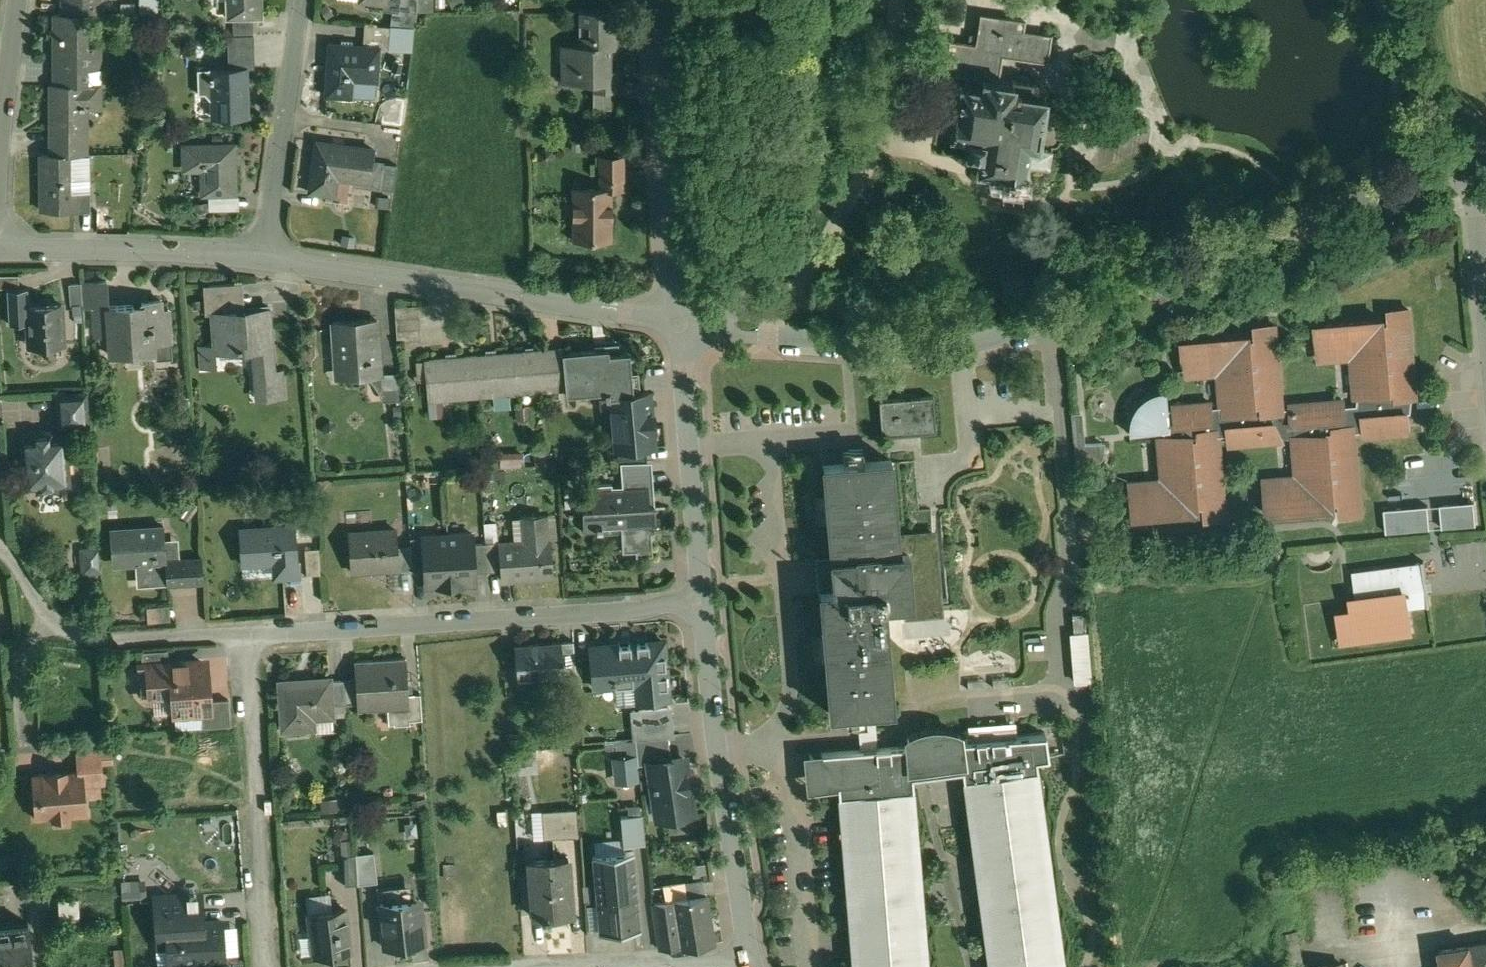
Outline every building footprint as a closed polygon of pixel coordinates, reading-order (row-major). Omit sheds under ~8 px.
[(63,15),(88,15),(101,15),(101,0),(63,0),(63,15)] [(259,0),(227,0),(228,18),(259,17),(259,0)] [(384,4),(383,12),(399,14),(401,0),(385,0),(384,4)] [(416,27),(417,14),(418,0),(401,0),(399,14),(398,24),(416,27)] [(417,14),(433,15),(433,0),(418,0),(417,14)] [(618,12),(579,13),(579,47),(561,47),(561,85),(593,85),(593,79),(607,78),(607,73),(611,73),(611,51),(617,50),(619,49),(621,48),(622,45),(622,43),(622,40),(620,38),(618,37),(618,12)] [(1006,17),(980,14),(975,45),(971,44),(971,43),(949,40),(948,51),(945,72),(966,75),(965,84),(964,84),(981,87),(982,78),(997,80),(1000,59),(1001,59),(1002,55),(1020,57),(1046,60),(1050,34),(1024,30),(1023,29),(1024,19),(1006,17)] [(63,15),(54,15),(54,69),(88,69),(100,68),(100,46),(88,46),(88,15),(63,15)] [(391,28),(365,26),(363,48),(378,49),(389,50),(391,28)] [(253,36),(226,37),(228,70),(239,69),(245,69),(254,69),(253,36)] [(363,48),(330,46),(327,95),(350,97),(351,79),(376,81),(378,49),(363,48)] [(88,69),(56,69),(56,85),(88,85),(88,69)] [(239,69),(228,70),(199,70),(200,94),(205,94),(212,103),(213,118),(246,117),(245,69),(239,69)] [(611,73),(607,73),(607,78),(593,79),(593,85),(594,92),(618,92),(618,73),(611,73)] [(997,80),(982,78),(981,87),(964,84),(965,84),(959,83),(955,109),(953,109),(949,134),(967,136),(965,149),(978,151),(976,159),(987,161),(985,171),(997,173),(996,174),(1001,175),(1000,181),(1018,183),(1019,177),(1023,178),(1026,164),(1049,167),(1052,148),(1038,146),(1043,109),(1044,109),(1046,96),(1035,94),(1037,82),(1012,78),(1011,82),(997,80)] [(56,85),(51,85),(51,142),(85,142),(85,107),(99,107),(99,85),(88,85),(56,85)] [(1044,109),(1043,109),(1038,146),(1052,148),(1058,146),(1061,141),(1062,132),(1061,126),(1056,124),(1058,111),(1044,109)] [(85,142),(51,142),(51,155),(76,155),(85,155),(85,142)] [(374,151),(317,144),(311,193),(335,196),(337,178),(370,182),(374,151)] [(235,194),(234,146),(184,147),(185,170),(202,169),(203,195),(235,194)] [(51,155),(41,155),(41,176),(42,177),(42,210),(41,210),(41,211),(76,211),(76,189),(76,155),(51,155)] [(397,165),(384,164),(381,189),(394,191),(397,165)] [(624,172),(600,172),(600,189),(612,189),(612,191),(624,191),(624,172)] [(90,189),(76,189),(76,211),(90,211),(90,189)] [(600,189),(573,189),(573,242),(612,242),(612,191),(612,189),(600,189)] [(0,276),(0,288),(18,288),(18,276),(0,276)] [(107,281),(81,283),(83,304),(83,309),(94,308),(108,307),(107,281)] [(81,283),(69,284),(71,305),(83,304),(81,283)] [(234,283),(203,286),(205,315),(211,315),(211,313),(236,311),(234,283)] [(26,289),(7,290),(9,324),(28,323),(27,306),(26,289)] [(108,307),(94,308),(96,334),(109,333),(110,356),(129,355),(128,349),(155,347),(154,341),(170,340),(172,360),(173,360),(169,310),(162,311),(161,301),(141,302),(141,305),(108,307)] [(62,304),(27,306),(28,323),(28,331),(36,330),(37,345),(64,344),(62,304)] [(419,306),(395,308),(398,343),(422,341),(419,306)] [(214,347),(200,348),(201,370),(217,369),(215,349),(252,346),(255,389),(261,388),(262,400),(285,398),(283,371),(275,371),(271,308),(236,311),(211,313),(211,315),(214,347)] [(1290,405),(1290,409),(1282,409),(1275,326),(1255,328),(1256,341),(1251,342),(1250,336),(1182,342),(1184,363),(1204,361),(1208,371),(1218,370),(1221,407),(1211,408),(1211,403),(1173,407),(1173,410),(1167,411),(1165,393),(1163,393),(1164,397),(1155,399),(1148,403),(1142,409),(1137,416),(1134,424),(1134,433),(1130,433),(1130,435),(1163,432),(1164,438),(1158,439),(1162,485),(1152,486),(1150,496),(1130,498),(1132,519),(1200,513),(1199,507),(1204,507),(1206,521),(1226,519),(1219,436),(1229,436),(1230,445),(1283,441),(1282,438),(1289,438),(1293,437),(1297,481),(1287,482),(1285,493),(1265,495),(1267,515),(1335,509),(1334,503),(1340,502),(1341,516),(1361,514),(1354,432),(1364,431),(1364,436),(1408,432),(1407,413),(1400,412),(1399,399),(1416,397),(1409,309),(1389,311),(1390,325),(1384,326),(1383,320),(1316,325),(1317,345),(1337,344),(1341,354),(1351,353),(1355,397),(1358,397),(1357,405),(1344,406),(1344,400),(1290,405)] [(377,321),(333,324),(334,344),(340,343),(342,378),(381,376),(377,321)] [(563,349),(425,361),(429,403),(565,391),(562,355),(564,355),(563,349)] [(629,354),(609,356),(608,350),(564,355),(562,355),(565,391),(566,396),(605,392),(605,399),(620,397),(621,409),(616,409),(614,413),(617,450),(645,448),(653,447),(650,407),(642,408),(638,375),(631,375),(629,354)] [(399,374),(385,374),(387,402),(401,401),(399,374)] [(85,393),(57,395),(60,427),(87,425),(85,393)] [(934,397),(879,402),(882,437),(937,433),(934,397)] [(1084,445),(1081,415),(1072,416),(1077,474),(1091,469),(1100,458),(1103,443),(1084,445)] [(51,432),(33,434),(33,439),(21,440),(25,488),(38,487),(38,491),(57,490),(56,485),(69,484),(65,436),(52,437),(51,432)] [(645,448),(617,450),(618,463),(620,463),(646,462),(645,448)] [(891,461),(823,467),(823,468),(824,468),(832,558),(831,558),(834,590),(820,591),(820,592),(821,592),(830,711),(829,711),(830,713),(893,707),(893,706),(892,706),(886,633),(887,633),(884,604),(906,602),(907,614),(908,614),(908,613),(946,610),(940,528),(901,530),(903,549),(898,549),(896,520),(895,520),(891,463),(892,462),(891,461)] [(646,462),(620,463),(622,487),(648,485),(646,462)] [(622,487),(611,487),(611,485),(593,486),(593,495),(591,495),(592,509),(582,510),(584,533),(621,530),(623,553),(636,552),(636,558),(653,557),(651,534),(654,533),(653,507),(643,508),(643,499),(648,498),(648,485),(622,487)] [(1479,502),(1388,507),(1389,531),(1481,526),(1479,502)] [(545,516),(524,518),(526,542),(500,544),(499,545),(501,572),(502,582),(553,578),(550,540),(547,541),(545,516)] [(294,526),(239,530),(241,565),(279,563),(280,577),(298,576),(294,526)] [(164,527),(112,531),(115,564),(143,562),(145,586),(168,584),(164,527)] [(396,531),(349,534),(351,573),(398,570),(399,569),(397,548),(396,531)] [(473,535),(448,536),(451,586),(476,585),(475,574),(473,545),(473,535)] [(448,536),(423,538),(425,572),(426,588),(451,586),(448,536)] [(423,538),(410,539),(411,547),(412,573),(425,572),(423,538)] [(500,543),(485,544),(487,573),(501,572),(499,545),(500,544),(500,543)] [(485,544),(473,545),(475,574),(487,573),(485,544)] [(319,547),(305,548),(307,576),(321,575),(319,547)] [(411,547),(397,548),(399,569),(398,570),(399,573),(412,573),(411,547)] [(99,549),(83,551),(84,571),(100,570),(99,549)] [(202,558),(178,559),(179,584),(203,582),(202,558)] [(1422,562),(1352,571),(1356,598),(1351,599),(1357,639),(1410,632),(1407,608),(1428,605),(1428,606),(1430,606),(1424,560),(1422,561),(1422,562)] [(169,606),(147,608),(148,624),(170,623),(169,606)] [(1084,613),(1072,614),(1074,632),(1085,631),(1084,613)] [(562,643),(515,647),(518,682),(565,678),(562,643)] [(663,643),(590,649),(593,688),(636,684),(637,700),(667,698),(663,643)] [(406,660),(373,662),(355,663),(356,681),(357,704),(358,712),(374,711),(373,699),(387,698),(388,724),(394,724),(394,726),(410,725),(410,721),(408,695),(406,660)] [(200,662),(139,666),(140,679),(151,684),(152,698),(173,696),(174,716),(202,714),(212,713),(211,701),(208,668),(200,662)] [(330,681),(280,684),(283,730),(305,729),(304,719),(332,718),(332,706),(330,682),(330,681)] [(344,681),(330,682),(332,706),(345,705),(344,681)] [(356,681),(344,681),(345,705),(357,704),(356,681)] [(420,694),(408,695),(410,721),(422,720),(420,694)] [(228,700),(211,701),(212,713),(202,714),(203,728),(230,726),(228,700)] [(669,709),(643,712),(646,739),(668,737),(672,737),(669,709)] [(879,721),(862,721),(862,748),(880,748),(879,721)] [(821,753),(821,754),(822,754),(824,771),(817,771),(818,783),(824,782),(825,788),(838,786),(846,894),(856,893),(858,914),(848,915),(852,966),(928,966),(913,777),(962,770),(976,877),(986,876),(989,896),(979,898),(988,966),(1064,966),(1036,760),(1049,758),(1046,735),(960,742),(959,734),(954,732),(945,730),(937,730),(928,731),(920,733),(912,736),(907,739),(907,746),(821,753)] [(668,737),(647,739),(650,760),(645,761),(645,765),(650,764),(672,761),(668,737)] [(646,739),(636,740),(638,766),(645,765),(645,761),(650,760),(647,739),(646,739)] [(112,747),(76,749),(78,771),(83,771),(84,786),(103,784),(101,763),(113,762),(112,747)] [(635,757),(614,759),(615,769),(620,769),(621,782),(637,781),(635,757)] [(672,761),(650,764),(659,818),(692,813),(683,759),(672,761)] [(67,771),(48,772),(48,774),(32,775),(35,819),(52,818),(52,819),(71,817),(71,816),(87,815),(84,786),(83,771),(78,771),(67,772),(67,771)] [(577,809),(549,811),(551,839),(579,837),(577,809)] [(643,814),(621,817),(624,846),(645,844),(643,814)] [(374,852),(355,854),(358,883),(377,882),(374,852)] [(634,852),(593,855),(600,933),(641,929),(634,852)] [(355,854),(341,855),(344,885),(358,883),(355,854)] [(568,858),(529,861),(533,917),(572,914),(568,858)] [(123,879),(123,897),(148,897),(147,879),(123,879)] [(705,894),(673,900),(673,901),(680,945),(680,948),(713,943),(705,894)] [(181,896),(155,898),(157,926),(167,925),(167,924),(182,923),(181,896)] [(61,898),(61,920),(82,920),(81,898),(61,898)] [(419,899),(380,903),(385,947),(424,943),(419,899)] [(673,901),(654,903),(660,948),(680,945),(673,901)] [(345,909),(308,913),(310,934),(312,933),(314,956),(350,952),(345,909)] [(182,923),(167,924),(167,925),(169,962),(224,958),(221,921),(182,923)] [(0,933),(0,966),(33,966),(30,931),(0,933)] [(1469,945),(1469,946),(1472,966),(1485,966),(1485,942),(1469,945)] [(1439,951),(1442,966),(1472,966),(1469,946),(1439,951)]
